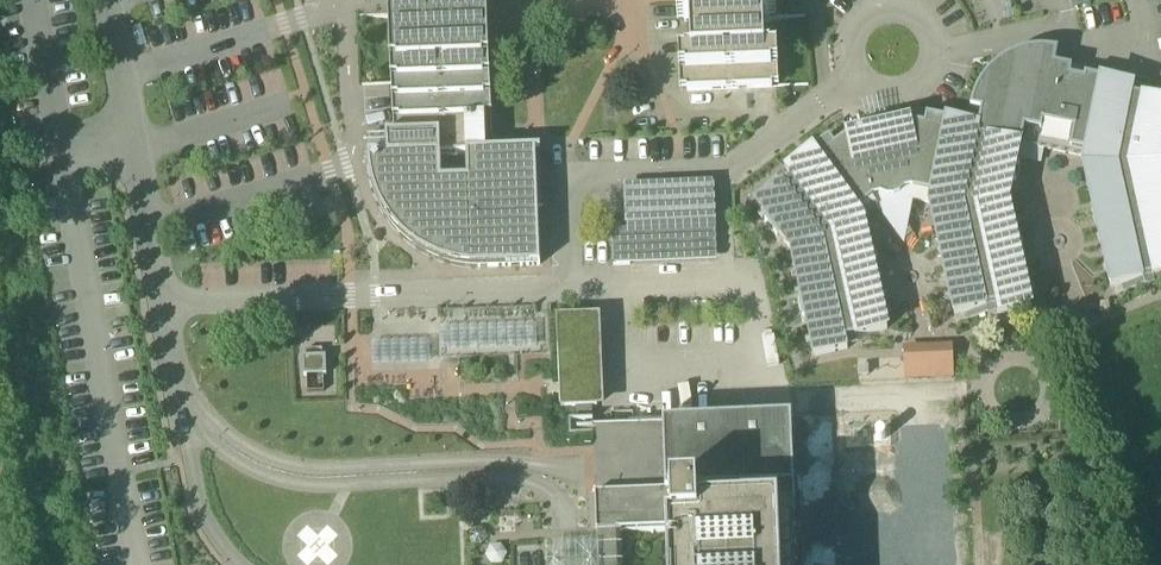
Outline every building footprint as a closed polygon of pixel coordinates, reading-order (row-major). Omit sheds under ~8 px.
[(401,10),(388,11),(397,152),(484,152),(483,117),(493,116),(489,12),(457,13),(457,0),(401,0),(401,10)] [(679,66),(680,95),(785,91),(784,59),(771,59),(769,39),(782,39),(780,14),(761,14),(761,0),(670,0),(670,1),(706,0),(707,19),(675,19),(677,39),(697,39),(697,66),(679,66)] [(981,113),(978,127),(981,128),(980,137),(1023,146),(1082,159),(1099,80),(1085,76),(1083,81),(1072,78),(1073,70),(1055,65),(1058,52),(1041,50),(1022,54),(1005,60),(993,70),(979,86),(972,110),(981,113)] [(1109,288),(1160,277),(1160,94),(1099,80),(1082,159),(1081,167),(1109,288)] [(790,181),(756,211),(792,257),(814,364),(849,356),(847,345),(890,335),(866,222),(878,214),(902,250),(914,204),(930,209),(955,323),(995,315),(997,325),(1037,316),(1012,208),(1023,146),(980,137),(981,128),(978,127),(929,115),(925,130),(915,133),(913,122),(847,133),(847,145),(836,149),(828,140),(783,169),(790,181)] [(538,264),(535,151),(484,152),(397,152),(369,157),(376,192),(395,225),(426,249),(448,260),(472,265),(538,264)] [(715,184),(628,186),(629,228),(612,228),(613,266),(717,264),(715,184)] [(607,409),(601,316),(557,318),(563,412),(607,409)] [(535,324),(440,328),(441,351),(536,348),(535,324)] [(430,340),(371,342),(372,367),(431,365),(430,340)] [(953,350),(904,351),(904,379),(954,378),(953,350)] [(326,356),(303,356),(304,376),(326,375),(326,356)] [(783,421),(668,425),(671,493),(596,496),(597,537),(627,536),(666,535),(667,564),(788,564),(783,421)] [(671,493),(668,425),(593,427),(596,496),(671,493)] [(869,480),(870,452),(847,452),(846,480),(869,480)] [(597,537),(598,563),(598,564),(628,564),(627,536),(597,537)]
